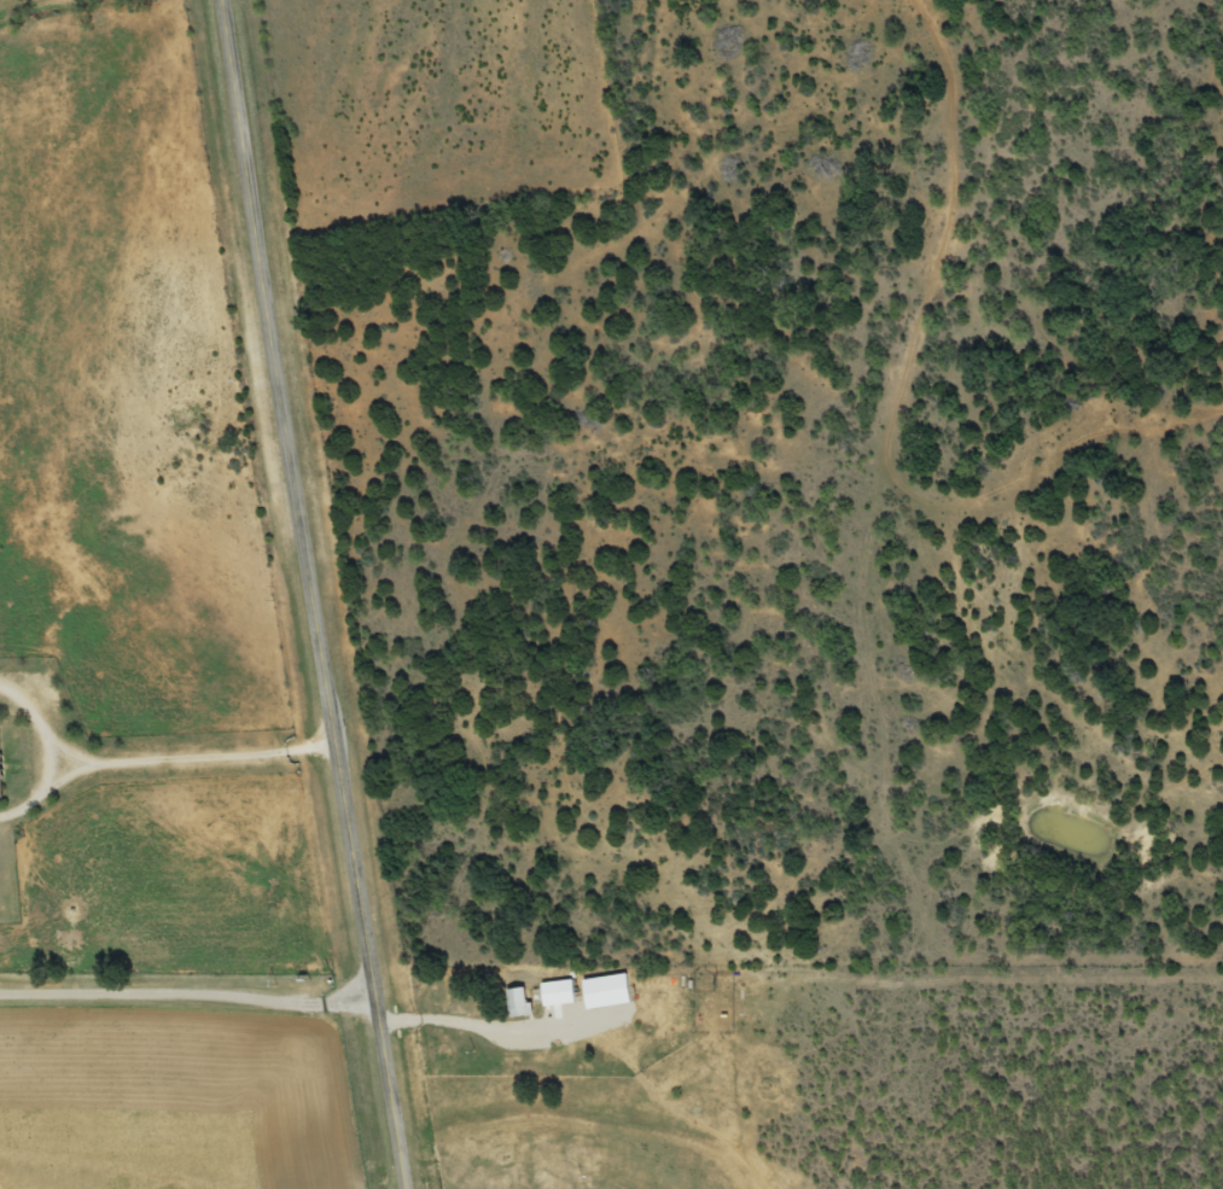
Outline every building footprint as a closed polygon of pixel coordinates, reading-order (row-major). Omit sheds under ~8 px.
[(542,1008),(574,1005),(571,981),(540,984),(542,1008)] [(505,991),(508,1020),(529,1017),(526,989),(505,991)]
